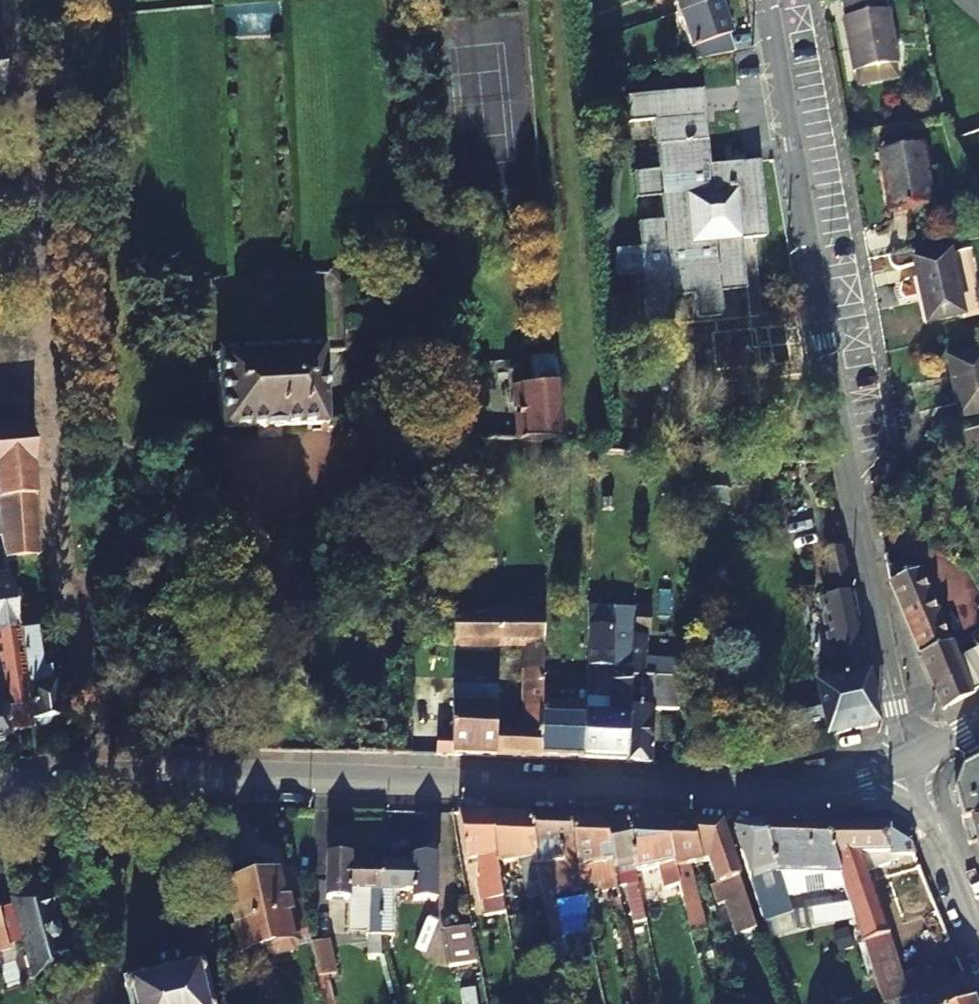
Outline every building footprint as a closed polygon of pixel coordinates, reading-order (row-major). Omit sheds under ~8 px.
[(682,16),(722,3),(721,0),(676,0),(682,16)] [(857,74),(900,67),(890,0),(880,0),(847,6),(857,74)] [(722,3),(682,16),(700,66),(738,60),(722,3)] [(900,67),(857,74),(859,87),(902,78),(900,67)] [(742,247),(735,172),(706,174),(699,95),(626,101),(629,128),(653,126),(658,180),(633,183),(635,207),(660,204),(662,230),(638,232),(640,257),(614,259),(616,284),(642,282),(647,334),(671,331),(669,305),(694,304),(696,329),(721,326),(719,301),(743,299),(739,248),(742,247)] [(877,160),(886,218),(930,211),(921,153),(877,160)] [(763,246),(756,169),(735,172),(742,247),(763,246)] [(927,325),(962,318),(950,257),(915,264),(927,325)] [(218,428),(320,425),(320,405),(317,344),(216,350),(217,384),(197,385),(198,416),(203,416),(208,426),(218,428)] [(978,412),(978,351),(945,358),(957,416),(978,412)] [(511,388),(515,424),(516,441),(548,444),(560,445),(553,358),(525,359),(527,387),(511,388)] [(320,405),(320,425),(321,431),(365,429),(365,416),(328,419),(327,405),(320,405)] [(472,437),(472,420),(451,418),(451,435),(472,437)] [(515,424),(472,420),(472,437),(516,441),(515,424)] [(6,569),(39,567),(28,425),(0,427),(0,525),(6,569)] [(96,467),(95,473),(97,477),(107,478),(111,467),(101,463),(96,467)] [(4,737),(3,732),(29,728),(28,722),(15,633),(13,612),(6,569),(0,525),(0,738),(4,737)] [(833,597),(824,599),(840,683),(819,688),(828,734),(879,725),(847,567),(828,570),(833,597)] [(922,570),(893,581),(945,709),(973,693),(922,570)] [(481,618),(481,580),(453,579),(453,619),(481,618)] [(44,609),(13,612),(15,633),(34,630),(47,629),(44,609)] [(590,610),(589,666),(613,667),(614,647),(615,610),(597,610),(590,610)] [(621,616),(619,648),(634,648),(635,617),(621,616)] [(517,734),(514,734),(512,757),(542,758),(543,717),(543,705),(545,650),(547,617),(501,618),(501,646),(526,646),(522,723),(518,723),(517,734)] [(453,644),(501,646),(501,618),(481,618),(453,619),(453,644)] [(38,670),(34,630),(15,633),(28,722),(34,721),(37,727),(46,726),(48,718),(71,714),(64,666),(38,670)] [(613,667),(618,666),(633,666),(634,648),(619,648),(614,647),(613,667)] [(557,650),(545,650),(543,705),(554,705),(557,650)] [(612,682),(611,701),(610,719),(587,718),(585,760),(629,761),(632,696),(634,696),(635,682),(638,683),(638,676),(639,666),(633,666),(618,666),(617,682),(612,682)] [(657,677),(638,676),(638,683),(635,682),(634,696),(632,696),(629,761),(653,762),(657,677)] [(661,710),(681,712),(681,697),(682,679),(664,678),(661,710)] [(681,712),(681,730),(703,731),(706,697),(681,697),(681,712)] [(610,719),(611,701),(585,701),(585,718),(587,718),(610,719)] [(498,733),(499,710),(455,708),(452,755),(498,757),(498,733)] [(585,760),(587,718),(585,718),(543,717),(542,758),(585,760)] [(512,757),(514,734),(498,733),(498,757),(512,757)] [(413,754),(412,741),(396,741),(396,754),(413,754)] [(976,760),(959,774),(956,788),(965,818),(978,814),(978,758),(976,760)] [(485,898),(490,897),(502,895),(497,862),(488,814),(458,813),(466,860),(478,859),(485,898)] [(529,917),(543,910),(526,816),(488,814),(497,862),(520,860),(529,917)] [(965,818),(973,844),(978,842),(978,814),(965,818)] [(554,866),(565,864),(561,842),(573,840),(568,818),(526,816),(543,910),(545,909),(551,945),(556,944),(555,939),(590,932),(583,894),(572,901),(560,902),(554,866)] [(578,869),(581,884),(598,881),(600,889),(616,888),(603,819),(568,818),(573,840),(578,869)] [(603,819),(616,888),(627,886),(631,913),(644,911),(635,873),(623,820),(603,819)] [(623,820),(635,873),(659,868),(665,888),(670,887),(673,901),(682,899),(663,822),(623,820)] [(690,867),(700,865),(687,823),(663,822),(682,899),(690,932),(706,928),(690,867)] [(721,824),(687,823),(700,865),(708,863),(721,900),(729,899),(741,934),(756,929),(721,824)] [(789,913),(777,874),(762,826),(730,824),(751,881),(770,876),(771,883),(768,883),(777,915),(789,913)] [(914,853),(910,845),(884,829),(823,829),(839,876),(848,903),(883,1003),(887,1003),(893,1001),(924,990),(926,989),(918,970),(903,975),(864,855),(914,853)] [(561,842),(565,864),(567,871),(578,869),(573,840),(561,842)] [(383,866),(350,864),(350,857),(328,856),(327,898),(350,900),(350,889),(368,890),(365,937),(380,937),(383,866)] [(415,866),(383,866),(380,937),(393,937),(395,891),(414,892),(413,901),(435,902),(437,860),(416,859),(415,866)] [(560,902),(572,901),(567,871),(565,864),(554,866),(560,902)] [(224,888),(239,953),(265,948),(267,953),(277,954),(291,952),(297,947),(295,937),(309,933),(302,903),(288,905),(280,875),(224,888)] [(839,876),(834,876),(834,884),(841,904),(848,903),(839,876)] [(468,900),(478,899),(479,899),(476,884),(466,886),(468,900)] [(18,901),(41,979),(71,970),(50,892),(18,901)] [(492,911),(497,911),(505,910),(502,895),(490,897),(492,911)] [(480,913),(478,899),(468,900),(471,915),(480,913)] [(715,912),(712,904),(707,905),(710,914),(715,912)] [(818,908),(797,912),(798,918),(819,914),(818,908)] [(943,925),(937,909),(923,913),(928,929),(943,925)] [(505,910),(497,911),(499,923),(506,921),(505,910)] [(448,970),(476,966),(470,930),(442,934),(448,970)] [(775,953),(786,950),(780,932),(769,935),(775,953)] [(327,942),(312,946),(319,979),(335,975),(327,942)] [(786,950),(775,953),(778,962),(787,959),(789,959),(786,950)] [(790,968),(787,959),(778,962),(781,971),(790,968)] [(131,1003),(211,1003),(202,967),(126,986),(131,1003)] [(930,1003),(959,1003),(973,998),(963,975),(926,989),(924,990),(930,1003)]
